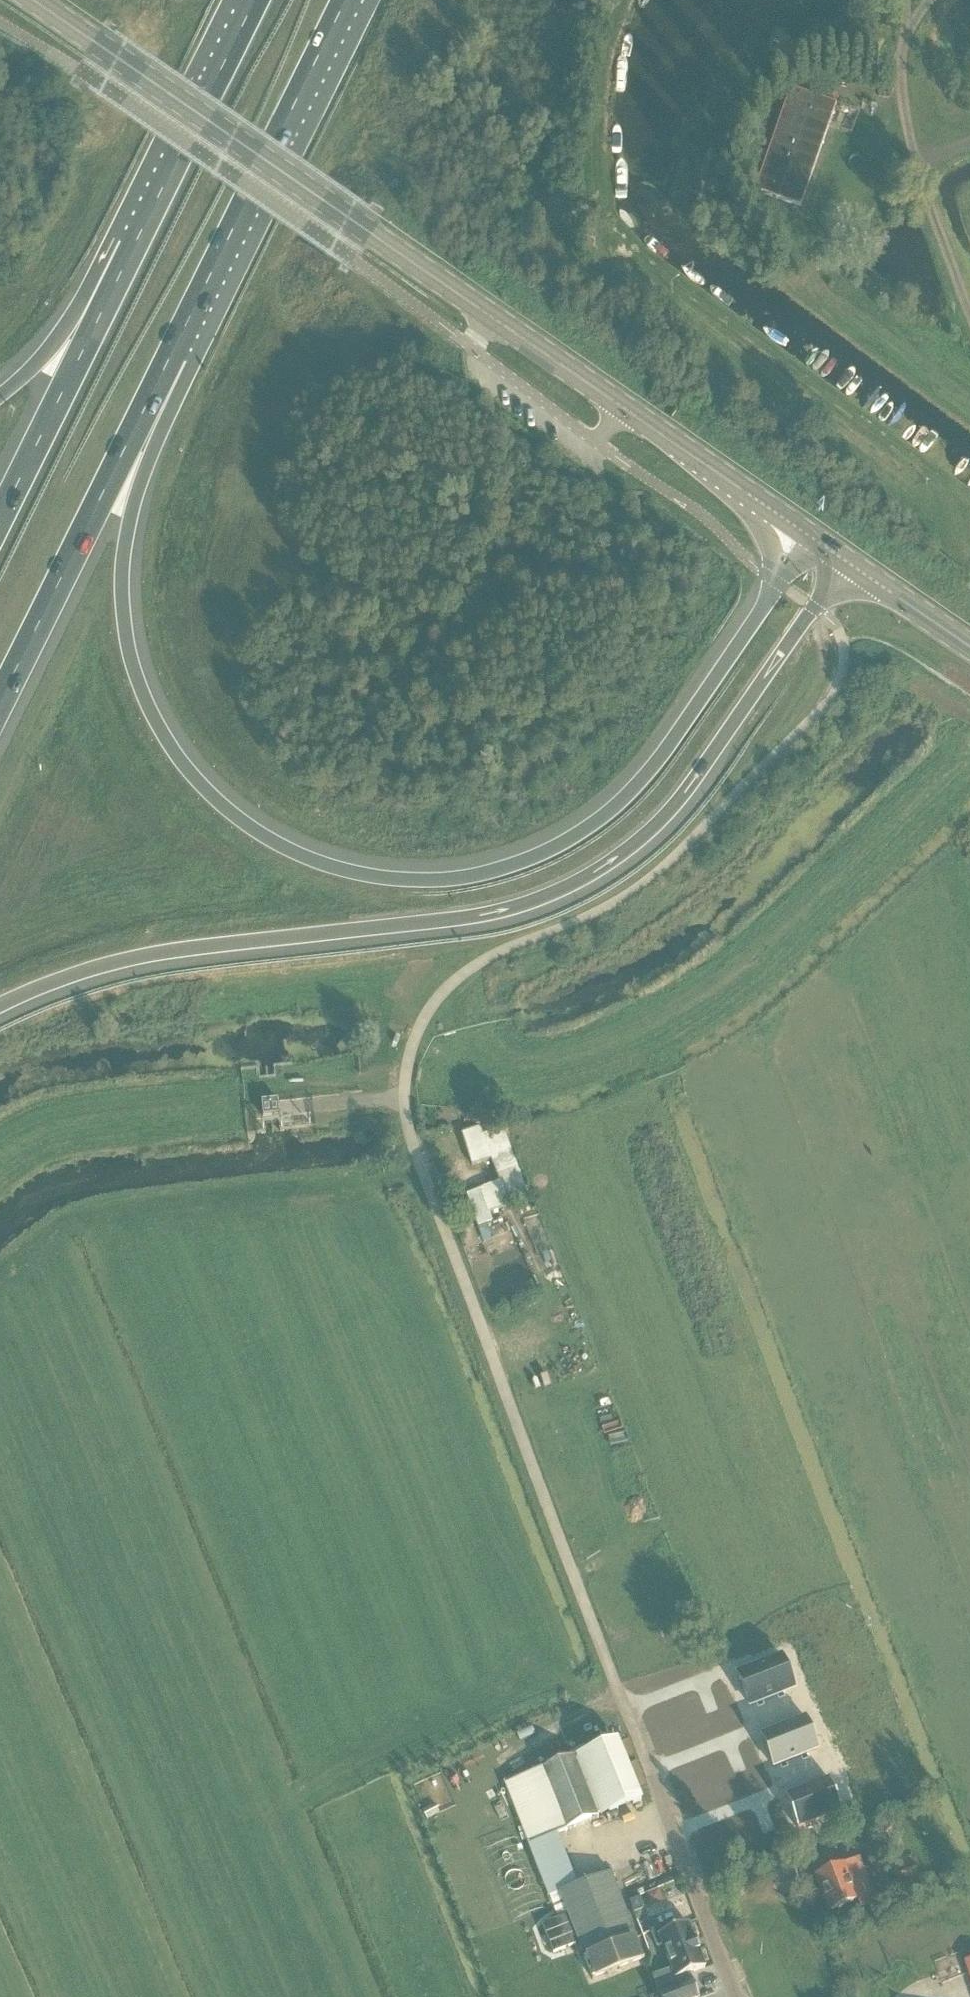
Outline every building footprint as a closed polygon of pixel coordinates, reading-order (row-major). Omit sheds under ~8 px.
[(783,117),(738,135),(779,235),(824,217),(783,117)] [(280,1097),(264,1099),(266,1115),(282,1113),(280,1097)] [(484,1134),(481,1126),(462,1133),(473,1164),(492,1157),(501,1180),(467,1193),(473,1208),(465,1211),(468,1219),(476,1216),(479,1225),(493,1220),(490,1211),(530,1196),(504,1127),(484,1134)] [(740,1679),(752,1711),(797,1694),(785,1662),(740,1679)] [(764,1740),(776,1772),(820,1755),(808,1723),(764,1740)] [(641,1800),(617,1738),(508,1780),(536,1853),(558,1845),(554,1836),(568,1831),(567,1828),(598,1816),(597,1814),(606,1810),(607,1813),(641,1800)] [(787,1802),(799,1834),(844,1817),(832,1785),(787,1802)] [(868,1882),(859,1857),(815,1875),(829,1910),(857,1899),(861,1907),(874,1902),(867,1882),(868,1882)] [(644,1957),(611,1871),(559,1891),(592,1977),(644,1957)] [(660,1996),(697,1996),(699,1996),(690,1972),(705,1966),(699,1949),(700,1948),(696,1939),(695,1939),(689,1922),(668,1929),(667,1924),(652,1930),(657,1945),(662,1943),(671,1967),(652,1974),(660,1996)]
